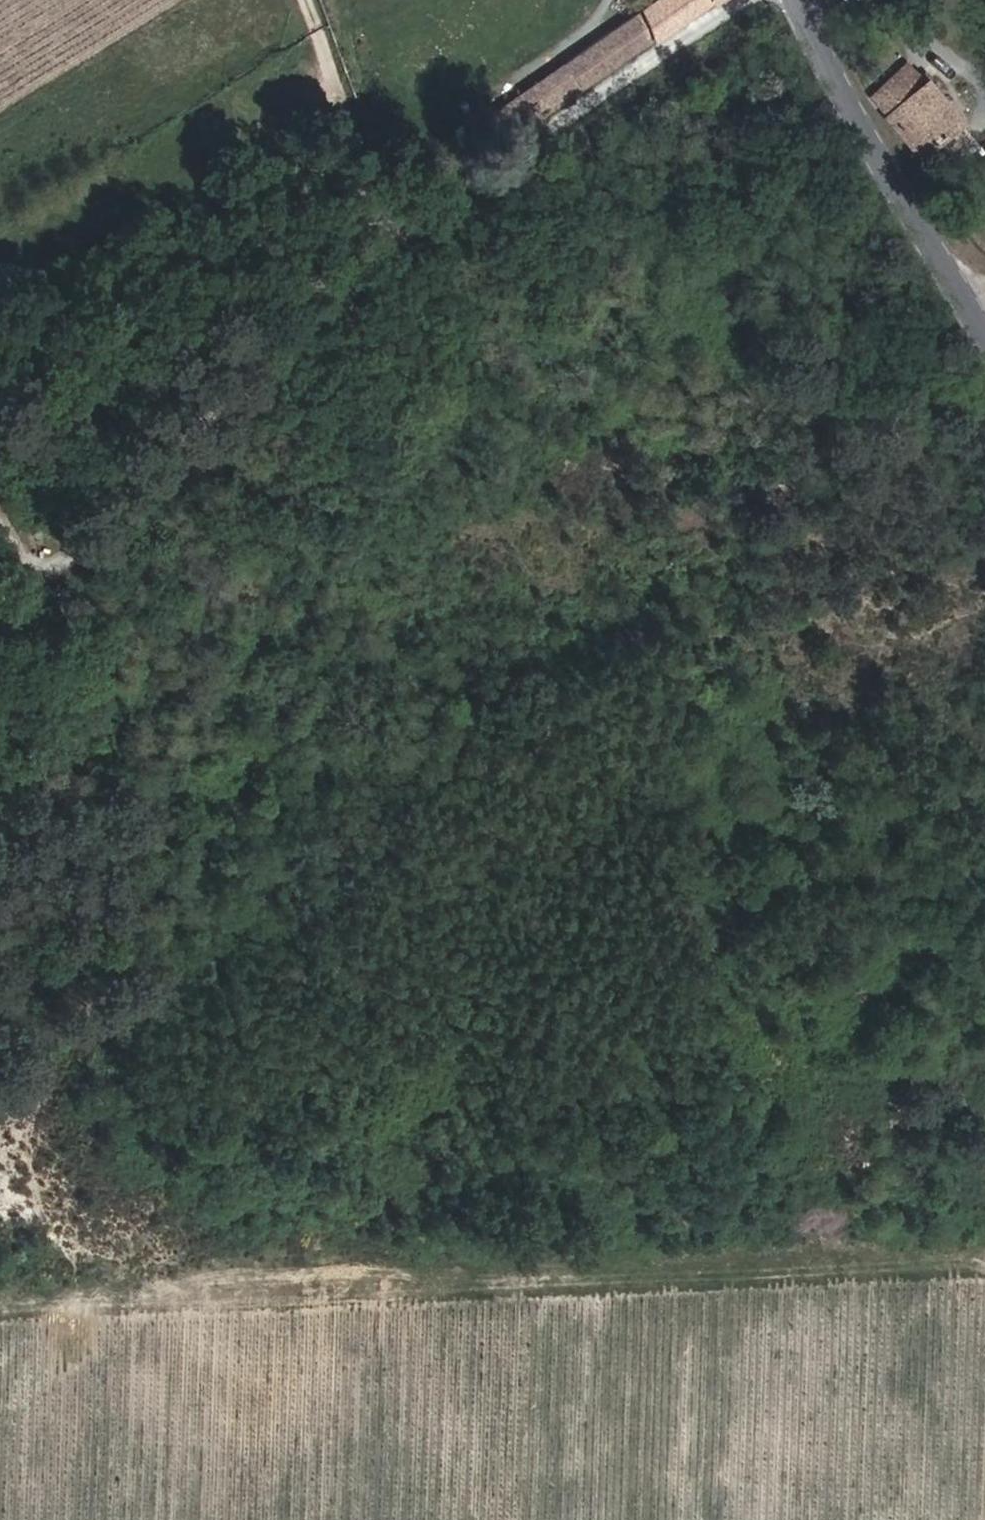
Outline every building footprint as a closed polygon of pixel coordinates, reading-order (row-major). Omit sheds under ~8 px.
[(660,40),(720,0),(653,0),(638,10),(660,40)] [(620,67),(660,40),(638,10),(601,36),(620,67)] [(620,67),(601,36),(525,85),(546,117),(584,91),(620,67)] [(909,68),(875,92),(891,114),(890,122),(919,163),(965,133),(934,89),(926,94),(909,68)]
